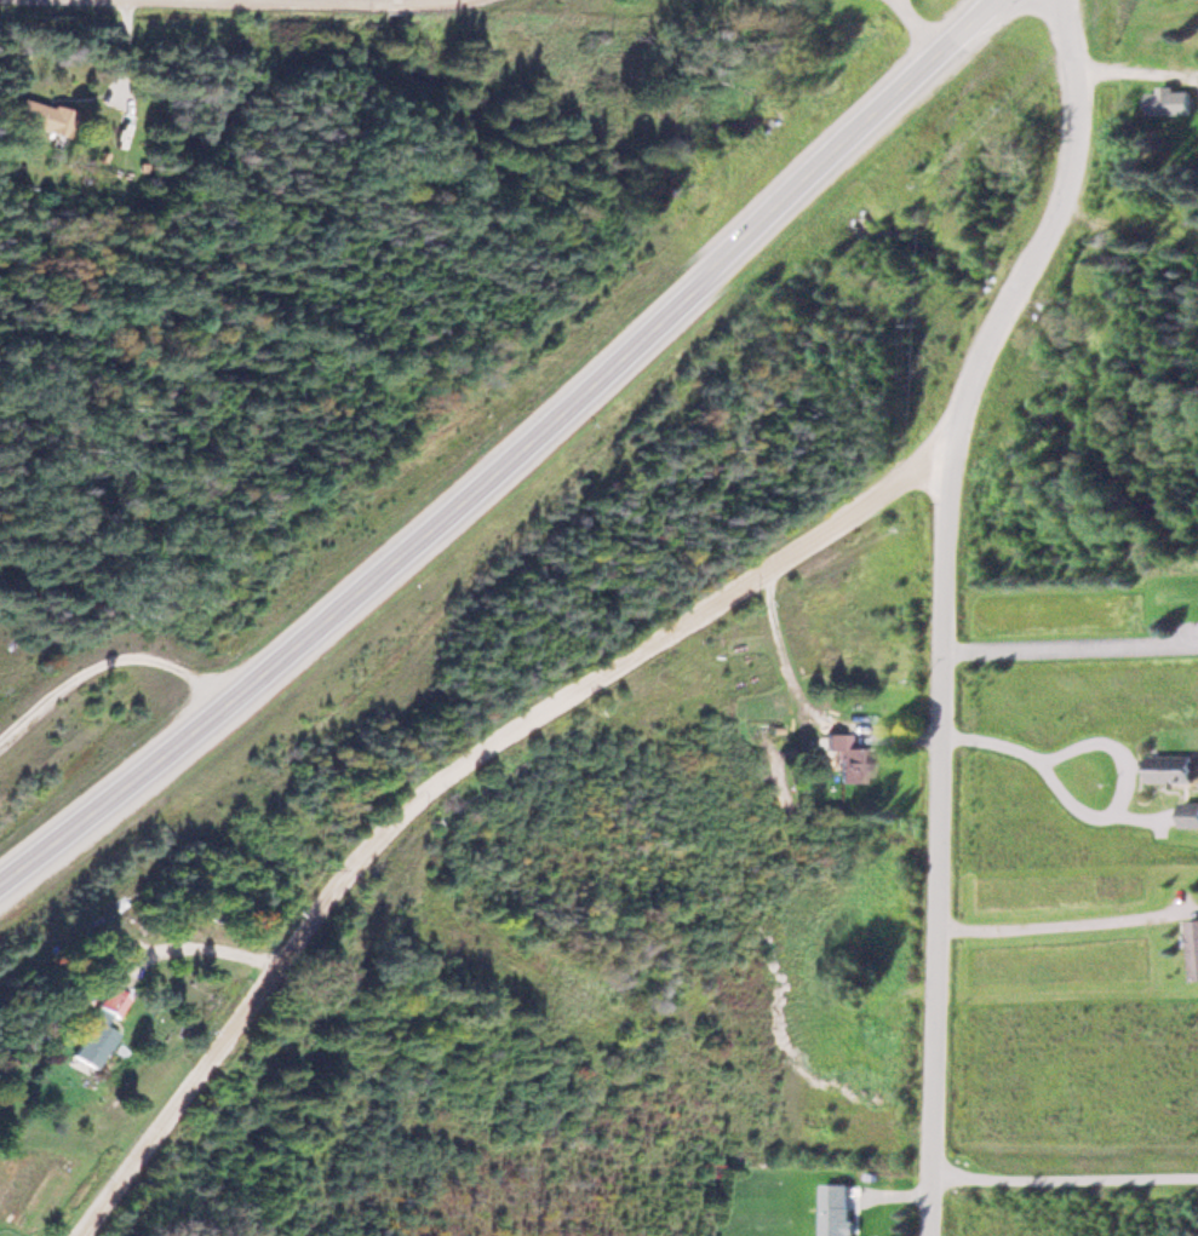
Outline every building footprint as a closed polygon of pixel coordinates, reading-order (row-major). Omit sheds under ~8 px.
[(1148,112),(1191,112),(1191,85),(1148,85),(1148,112)] [(68,109),(14,95),(7,120),(61,134),(68,109)] [(865,780),(865,746),(843,746),(843,733),(820,733),(805,733),(805,751),(822,751),(822,750),(837,750),(837,780),(865,780)] [(1152,781),(1197,781),(1197,753),(1152,753),(1152,781)] [(1197,826),(1197,800),(1184,800),(1184,826),(1197,826)] [(1192,979),(1197,978),(1197,918),(1189,918),(1192,979)] [(110,1030),(101,1025),(107,1015),(110,1017),(122,995),(101,984),(64,1053),(90,1067),(110,1030)] [(822,1182),(822,1235),(850,1235),(850,1182),(822,1182)]
